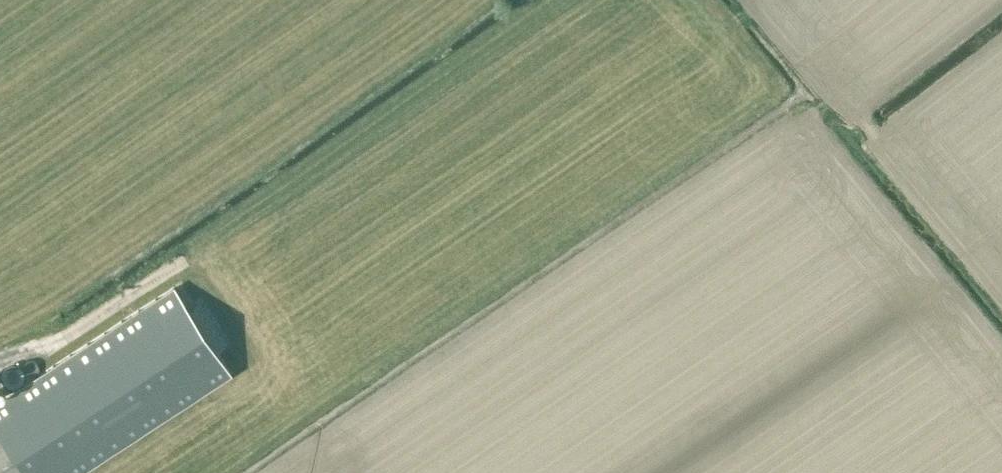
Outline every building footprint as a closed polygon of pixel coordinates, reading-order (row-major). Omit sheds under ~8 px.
[(0,401),(0,472),(75,472),(230,371),(174,286),(0,401)]
